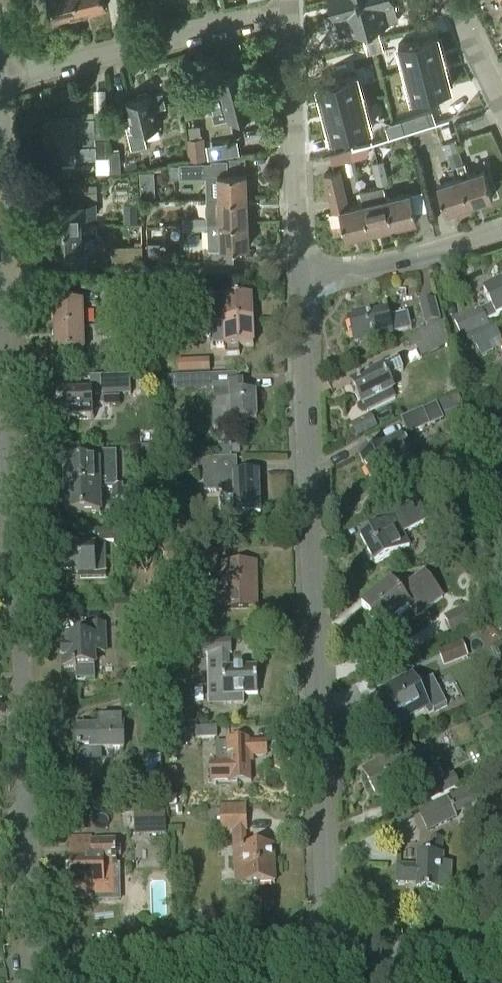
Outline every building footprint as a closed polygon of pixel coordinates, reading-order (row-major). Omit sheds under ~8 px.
[(55,19),(81,13),(78,0),(51,0),(55,19)] [(81,13),(107,6),(105,0),(78,0),(81,13)] [(336,20),(337,20),(340,34),(362,29),(370,27),(377,25),(399,19),(395,5),(396,5),(395,0),(331,0),(336,20)] [(370,27),(373,39),(381,37),(377,25),(370,27)] [(370,27),(362,29),(365,41),(373,39),(370,27)] [(433,34),(396,43),(402,69),(439,59),(436,45),(437,45),(435,35),(433,36),(433,34)] [(376,52),(384,49),(381,37),(373,39),(376,52)] [(365,41),(368,54),(376,52),(373,39),(365,41)] [(439,59),(402,69),(408,94),(446,85),(445,83),(447,83),(444,73),(443,73),(439,59)] [(207,92),(214,121),(253,112),(244,71),(232,74),(228,71),(224,72),(222,77),(219,77),(222,89),(207,92)] [(320,85),(318,86),(320,96),(322,95),(326,109),(363,100),(356,74),(319,84),(320,85)] [(74,96),(72,87),(60,89),(62,98),(74,96)] [(156,108),(166,106),(163,93),(153,95),(153,94),(149,95),(147,92),(139,94),(138,97),(127,100),(131,117),(125,119),(132,148),(147,144),(143,129),(160,125),(156,108)] [(363,100),(326,109),(329,123),(327,124),(330,134),(332,133),(332,135),(369,125),(363,100)] [(413,129),(436,122),(432,110),(410,117),(409,117),(413,129)] [(109,136),(108,113),(95,113),(95,117),(46,118),(47,138),(96,136),(109,136)] [(409,120),(397,124),(399,132),(411,128),(409,120)] [(397,124),(385,127),(387,135),(399,132),(397,124)] [(96,157),(96,140),(96,136),(47,138),(48,158),(61,157),(62,165),(76,165),(75,160),(96,159),(96,157)] [(188,139),(190,160),(206,159),(204,137),(188,139)] [(373,163),(376,177),(382,176),(381,172),(387,171),(383,154),(389,152),(393,148),(394,143),(393,137),(374,143),(378,162),(373,163)] [(207,143),(209,157),(240,152),(238,138),(207,143)] [(96,140),(96,157),(106,157),(105,140),(96,140)] [(445,143),(448,153),(453,152),(454,155),(460,154),(455,140),(445,143)] [(329,155),(331,159),(332,165),(354,159),(350,149),(329,155)] [(109,150),(109,157),(110,172),(121,172),(120,150),(109,150)] [(453,152),(448,153),(452,168),(463,164),(460,154),(454,155),(453,152)] [(355,173),(352,162),(346,163),(349,175),(355,173)] [(485,170),(461,177),(470,204),(493,197),(485,170)] [(340,210),(346,237),(370,231),(358,185),(355,186),(360,205),(349,207),(340,171),(325,174),(334,211),(340,210)] [(361,192),(370,231),(394,226),(385,186),(390,185),(387,171),(381,172),(382,176),(376,177),(379,188),(361,192)] [(218,174),(219,198),(247,197),(246,172),(218,174)] [(461,177),(438,185),(447,211),(470,204),(461,177)] [(96,184),(72,185),(72,198),(97,197),(96,184)] [(393,197),(390,185),(385,186),(394,226),(418,220),(411,193),(393,197)] [(207,199),(208,217),(208,223),(248,221),(247,197),(219,198),(207,199)] [(96,204),(51,205),(51,227),(86,226),(86,216),(97,215),(96,204)] [(124,205),(125,222),(138,222),(137,204),(124,205)] [(194,218),(194,229),(208,228),(209,247),(249,246),(248,221),(208,223),(208,217),(194,218)] [(183,229),(194,229),(194,218),(183,218),(183,229)] [(97,225),(51,227),(53,249),(104,246),(104,238),(98,235),(97,225)] [(113,246),(113,260),(143,258),(143,245),(113,246)] [(484,291),(491,305),(481,310),(480,309),(455,321),(463,338),(488,326),(486,322),(501,315),(501,283),(484,291)] [(252,298),(223,299),(224,323),(253,322),(252,298)] [(421,303),(426,324),(440,320),(435,300),(421,303)] [(83,304),(55,305),(56,329),(84,329),(83,304)] [(349,318),(355,342),(392,334),(392,333),(412,329),(409,314),(389,319),(387,310),(349,318)] [(202,330),(200,330),(200,337),(225,336),(226,356),(240,355),(240,347),(254,347),(253,322),(224,323),(213,324),(213,318),(197,319),(198,325),(201,325),(202,330)] [(187,330),(200,330),(202,330),(201,325),(198,325),(197,319),(187,319),(187,330)] [(110,322),(96,323),(96,334),(107,333),(107,328),(109,328),(110,328),(110,322)] [(109,328),(107,328),(107,333),(122,333),(121,322),(111,322),(110,322),(110,328),(109,328)] [(84,329),(56,329),(56,354),(84,353),(84,329)] [(474,339),(482,357),(493,352),(490,345),(501,340),(495,329),(474,339)] [(445,337),(418,348),(423,359),(450,348),(445,337)] [(177,361),(177,374),(192,374),(192,360),(177,361)] [(358,394),(356,395),(360,403),(361,402),(363,406),(365,405),(369,412),(396,399),(393,392),(394,391),(388,379),(404,372),(399,361),(383,369),(383,368),(352,383),(358,394)] [(214,389),(215,405),(213,405),(214,429),(244,428),(244,420),(256,419),(255,394),(242,395),(241,375),(209,376),(175,377),(176,391),(214,389)] [(78,392),(78,395),(58,395),(59,407),(56,407),(56,417),(59,417),(59,421),(93,421),(93,406),(104,406),(120,406),(120,396),(131,396),(131,377),(91,378),(91,392),(78,392)] [(423,412),(429,425),(435,423),(444,419),(438,405),(429,409),(423,412)] [(402,421),(408,435),(429,426),(429,425),(423,412),(422,412),(402,421)] [(370,417),(352,427),(357,437),(375,428),(370,417)] [(373,482),(396,471),(394,469),(408,462),(414,459),(402,436),(397,438),(360,456),(373,482)] [(94,464),(65,464),(66,490),(100,489),(116,489),(115,452),(94,452),(94,464)] [(204,468),(205,491),(224,491),(224,494),(235,493),(236,516),(246,515),(246,518),(250,517),(250,515),(261,515),(259,474),(237,474),(236,458),(203,459),(182,461),(183,469),(204,468)] [(501,482),(496,472),(484,477),(489,488),(501,482)] [(501,500),(501,484),(487,490),(493,504),(501,500)] [(100,489),(66,490),(67,515),(101,515),(100,489)] [(114,489),(114,500),(125,500),(124,489),(114,489)] [(404,535),(430,521),(417,495),(389,507),(396,519),(361,537),(375,564),(410,546),(404,535)] [(114,516),(115,531),(124,531),(135,530),(158,530),(158,515),(114,516)] [(135,530),(124,531),(124,541),(135,541),(135,530)] [(124,531),(115,531),(100,531),(100,542),(115,542),(115,547),(124,546),(124,531)] [(81,574),(81,579),(106,579),(105,547),(95,547),(61,547),(62,574),(81,574)] [(225,566),(225,592),(211,592),(211,609),(256,608),(255,593),(249,593),(249,584),(255,584),(255,565),(225,566)] [(362,606),(381,630),(410,608),(417,618),(443,597),(425,574),(406,589),(400,581),(394,586),(392,583),(362,606)] [(493,612),(501,607),(501,605),(496,593),(486,598),(493,612)] [(446,619),(453,634),(488,617),(481,603),(446,619)] [(92,640),(63,641),(64,668),(74,668),(74,670),(76,670),(76,681),(95,680),(94,654),(105,653),(105,627),(92,627),(92,640)] [(467,654),(461,638),(436,648),(443,664),(467,654)] [(180,655),(208,654),(217,654),(218,682),(224,682),(224,695),(224,703),(243,703),(243,694),(258,694),(257,668),(229,668),(229,653),(231,653),(231,639),(180,640),(180,655)] [(414,676),(383,693),(398,722),(425,708),(428,716),(447,707),(443,699),(432,676),(419,682),(420,683),(418,684),(414,676)] [(177,724),(194,724),(194,710),(177,710),(177,724)] [(99,729),(78,729),(78,750),(79,750),(79,762),(102,761),(102,750),(124,749),(124,728),(123,728),(123,720),(99,720),(99,729)] [(196,728),(197,739),(218,738),(217,727),(196,728)] [(250,756),(266,756),(266,741),(250,742),(250,741),(227,742),(227,743),(216,743),(217,762),(211,763),(212,782),(229,781),(229,782),(252,781),(252,780),(251,780),(250,756)] [(364,770),(378,798),(416,779),(426,803),(433,800),(458,788),(452,775),(446,778),(439,764),(423,773),(410,747),(364,770)] [(146,768),(147,781),(163,780),(162,767),(146,768)] [(477,803),(470,788),(454,795),(461,811),(477,803)] [(419,811),(427,829),(453,818),(444,799),(419,811)] [(245,831),(247,831),(246,805),(220,806),(221,832),(234,832),(236,885),(275,883),(274,846),(261,847),(261,843),(246,843),(245,831)] [(134,812),(135,834),(165,832),(164,810),(134,812)] [(452,864),(443,863),(444,854),(442,854),(443,839),(431,838),(431,854),(419,854),(419,866),(397,866),(397,882),(418,883),(418,890),(451,892),(452,864)] [(76,859),(70,859),(71,887),(78,887),(78,898),(94,897),(95,900),(120,899),(119,865),(117,865),(117,859),(117,857),(122,857),(121,849),(117,849),(117,848),(116,841),(92,841),(93,847),(76,847),(76,859)]
